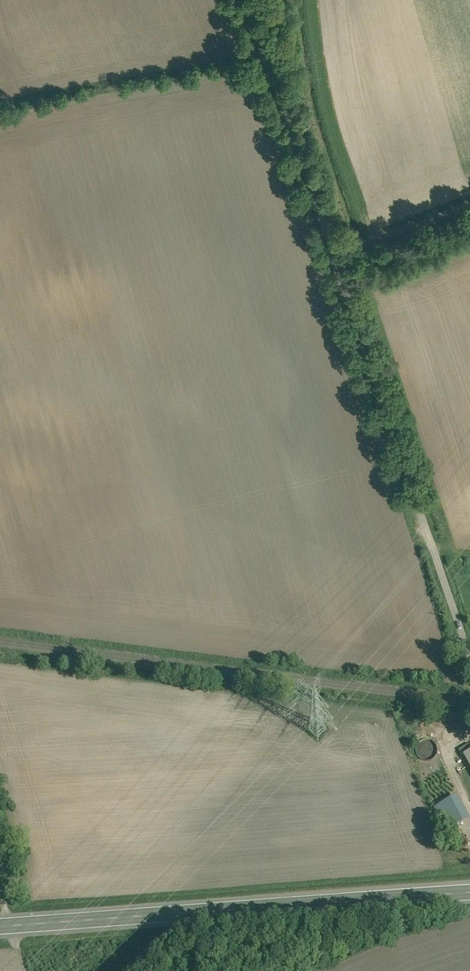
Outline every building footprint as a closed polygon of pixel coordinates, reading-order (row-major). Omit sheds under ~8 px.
[(424,740),(422,740),(420,742),(419,743),(417,745),(416,746),(416,748),(416,750),(416,752),(417,754),(418,756),(419,758),(420,759),(422,759),(423,760),(425,761),(427,761),(429,760),(431,760),(433,759),(434,758),(435,757),(436,755),(437,753),(437,752),(437,751),(437,749),(437,748),(437,746),(436,745),(435,743),(434,742),(432,741),(430,740),(428,739),(426,739),(424,740)] [(439,785),(454,811),(446,815),(454,830),(469,821),(469,767),(439,785)]
